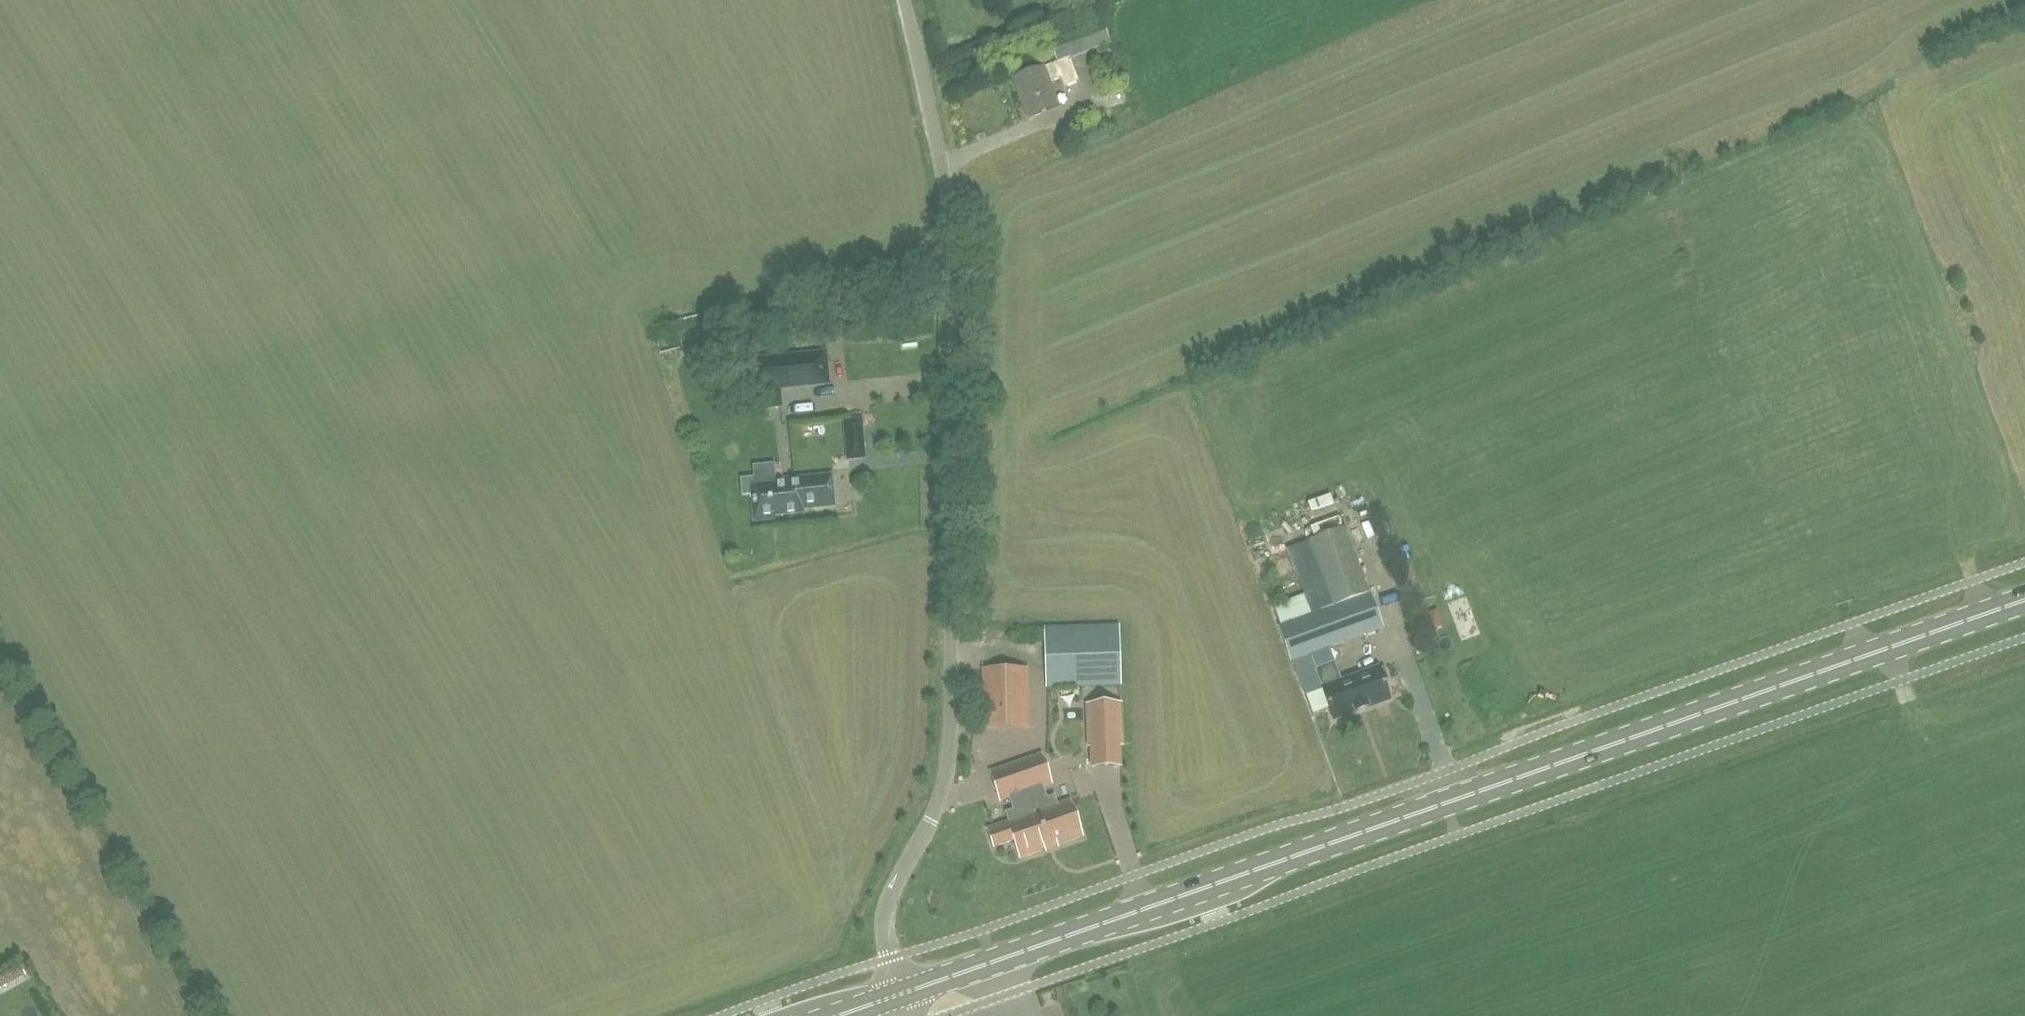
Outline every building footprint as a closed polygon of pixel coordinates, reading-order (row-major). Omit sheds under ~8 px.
[(1070,58),(1111,43),(1103,22),(1050,42),(1058,64),(1045,69),(1044,68),(1015,79),(1030,118),(1057,108),(1048,84),(1062,82),(1064,87),(1079,81),(1070,58)] [(662,337),(702,333),(700,320),(661,325),(662,337)] [(661,339),(662,352),(706,348),(705,335),(661,339)] [(829,353),(748,359),(746,359),(750,412),(784,409),(783,390),(832,386),(829,353)] [(843,420),(847,461),(867,459),(862,418),(843,420)] [(779,485),(776,485),(755,488),(754,475),(740,477),(742,494),(753,493),(756,520),(775,519),(774,515),(803,513),(802,508),(834,505),(831,477),(779,482),(779,485)] [(1346,529),(1311,542),(1328,588),(1274,607),(1294,661),(1384,629),(1371,594),(1370,594),(1346,529)] [(1046,629),(1047,686),(1120,684),(1119,627),(1046,629)] [(1380,668),(1342,682),(1336,663),(1317,670),(1335,721),(1392,700),(1385,682),(1390,681),(1385,669),(1381,671),(1380,668)] [(1027,728),(1027,708),(1027,670),(984,670),(985,709),(985,728),(1027,728)] [(1089,746),(1092,746),(1093,766),(1093,768),(1095,768),(1118,767),(1120,767),(1120,765),(1119,745),(1123,745),(1121,704),(1087,705),(1089,746)] [(995,847),(1015,840),(1021,857),(1081,836),(1069,801),(1058,805),(1055,796),(1044,799),(1040,787),(1051,784),(1041,755),(992,773),(1001,801),(1012,797),(1016,809),(1006,813),(1009,822),(989,829),(995,847)] [(26,975),(20,964),(0,975),(0,987),(1,989),(26,975)]
